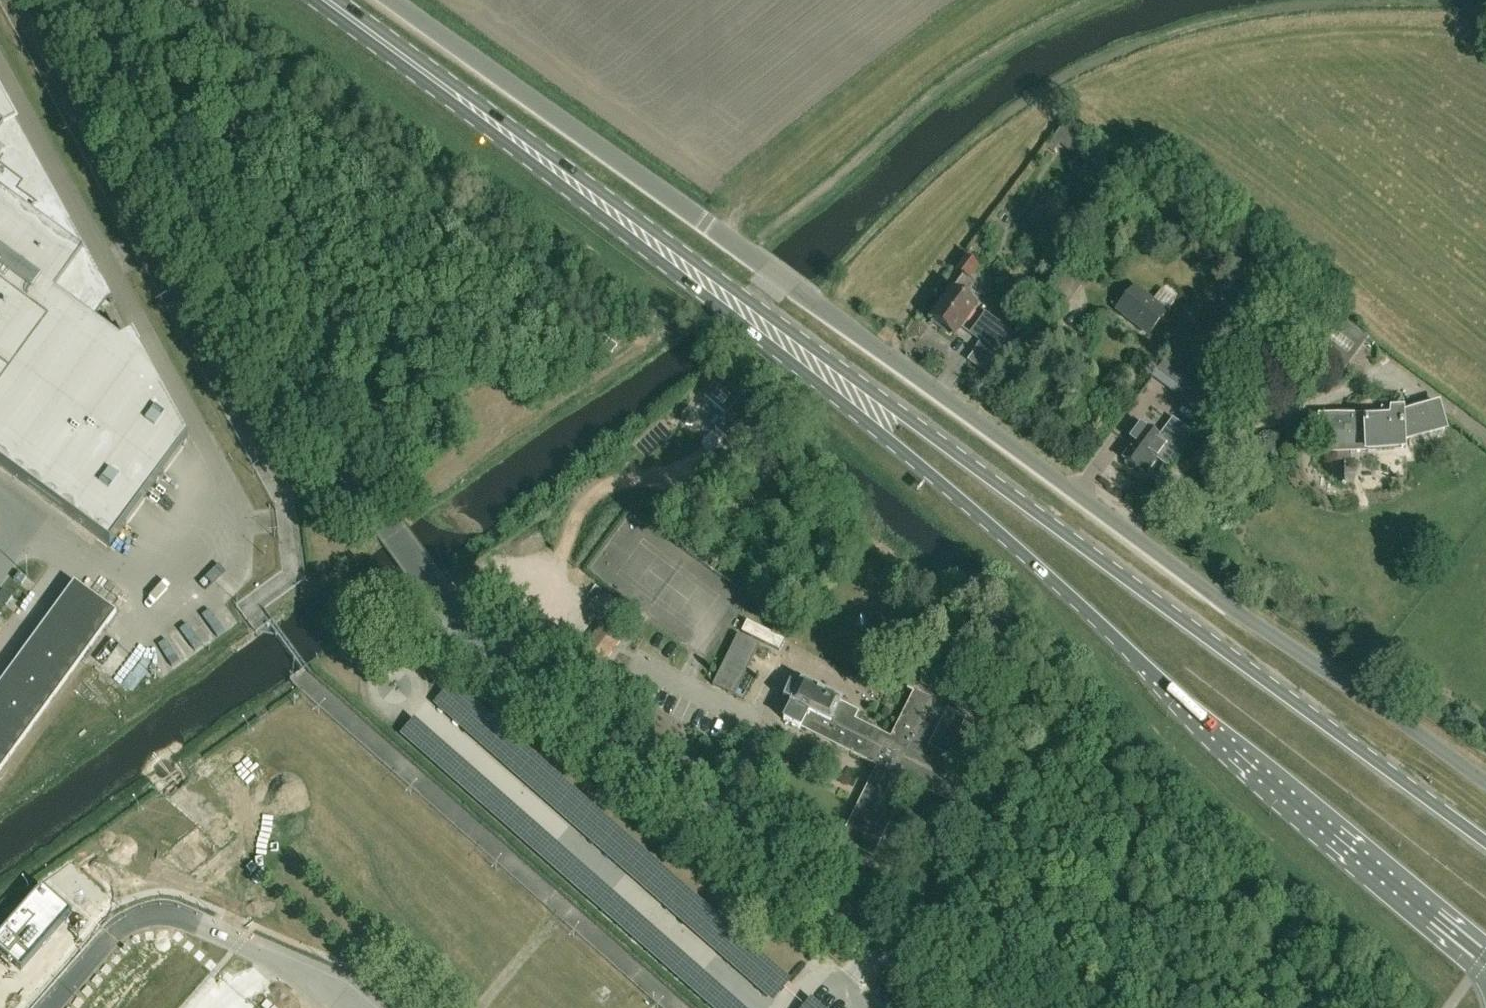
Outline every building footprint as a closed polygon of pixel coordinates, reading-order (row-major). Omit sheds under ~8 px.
[(110,547),(188,441),(132,339),(120,345),(55,297),(83,257),(72,249),(77,243),(80,249),(82,247),(0,97),(0,467),(110,547)] [(1082,143),(1062,127),(1054,138),(1073,154),(1082,143)] [(965,259),(956,271),(968,280),(978,268),(965,259)] [(956,335),(977,306),(954,289),(932,317),(935,319),(933,321),(952,335),(953,333),(956,335)] [(1165,314),(1173,303),(1159,293),(1151,303),(1133,289),(1121,305),(1116,300),(1110,307),(1116,311),(1147,336),(1165,314)] [(1341,371),(1365,340),(1326,310),(1302,342),(1341,371)] [(611,339),(605,347),(613,353),(619,345),(611,339)] [(1169,354),(1150,379),(1202,417),(1221,392),(1169,354)] [(755,418),(755,417),(754,413),(750,411),(747,413),(715,384),(704,396),(728,417),(715,432),(728,443),(748,419),(750,420),(751,420),(753,419),(754,419),(755,418)] [(1405,439),(1446,428),(1440,404),(1405,414),(1405,409),(1385,410),(1385,416),(1323,417),(1324,450),(1405,448),(1405,439)] [(1192,435),(1172,420),(1158,439),(1138,425),(1120,448),(1127,453),(1122,460),(1125,461),(1125,467),(1128,470),(1134,468),(1137,470),(1139,468),(1146,473),(1156,460),(1167,468),(1192,435)] [(107,626),(117,613),(75,582),(71,587),(72,588),(0,686),(0,772),(107,626)] [(596,676),(624,637),(603,622),(574,660),(596,676)] [(737,635),(713,686),(733,695),(757,645),(737,635)] [(802,684),(800,688),(790,684),(784,702),(792,705),(784,721),(877,767),(840,842),(854,849),(858,851),(874,859),(911,783),(950,802),(954,793),(968,765),(991,719),(978,713),(980,709),(956,697),(958,694),(945,687),(947,684),(934,678),(936,674),(922,667),(910,690),(914,692),(891,739),(857,722),(855,721),(837,713),(841,704),(802,684)] [(452,685),(433,706),(771,1006),(790,985),(452,685)] [(415,722),(401,738),(706,1007),(738,1007),(415,722)] [(10,962),(14,966),(21,972),(72,914),(42,888),(0,936),(0,954),(10,962)]
